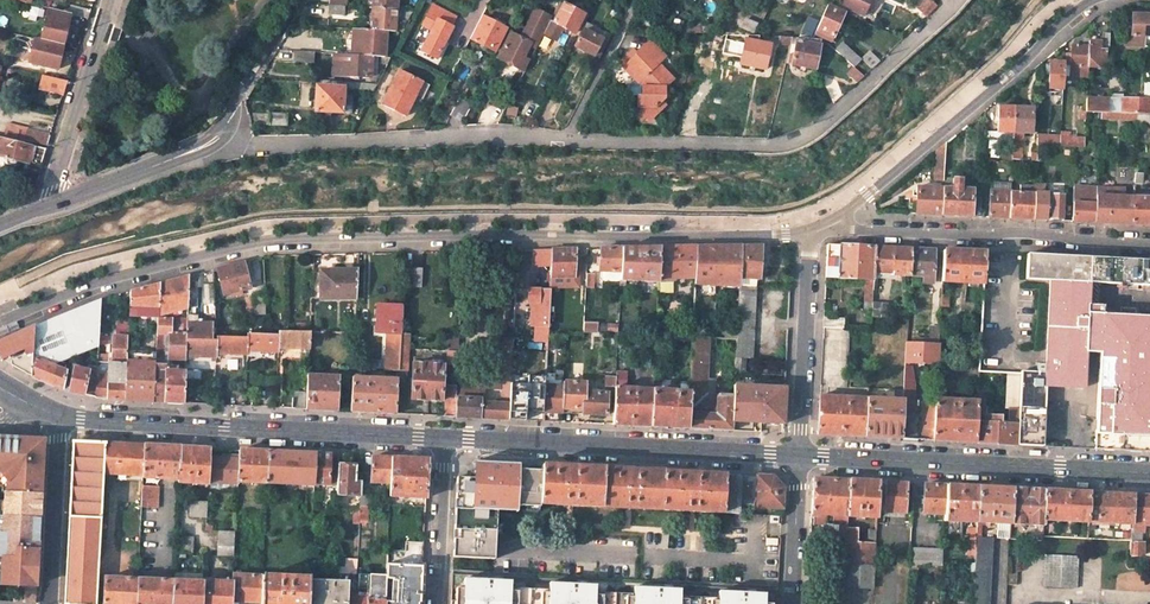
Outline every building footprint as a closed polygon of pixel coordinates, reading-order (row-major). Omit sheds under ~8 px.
[(398,9),(399,0),(375,0),(374,7),(398,9)] [(844,8),(865,16),(872,0),(848,0),(844,8)] [(920,8),(927,16),(932,12),(938,6),(932,0),(928,0),(920,8)] [(562,2),(555,16),(545,34),(556,40),(562,30),(564,26),(570,30),(576,33),(586,14),(562,2)] [(346,5),(330,3),(329,13),(345,14),(346,5)] [(454,24),(459,15),(434,3),(424,23),(435,28),(429,41),(432,43),(427,53),(439,59),(456,25),(454,24)] [(90,8),(76,4),(73,13),(76,13),(88,16),(90,8)] [(66,11),(43,5),(40,19),(62,24),(66,11)] [(835,38),(847,14),(829,6),(817,30),(835,38)] [(389,30),(397,31),(398,9),(374,7),(373,29),(389,30)] [(538,7),(527,28),(539,34),(521,68),(526,71),(545,34),(555,16),(538,7)] [(407,20),(412,10),(403,9),(402,19),(407,20)] [(85,26),(88,16),(76,13),(73,23),(85,26)] [(1132,14),(1131,25),(1127,25),(1126,45),(1137,46),(1137,41),(1144,41),(1144,37),(1149,37),(1149,16),(1132,14)] [(656,21),(648,20),(648,17),(637,16),(636,26),(655,28),(656,21)] [(758,22),(746,16),(742,25),(754,31),(758,22)] [(496,51),(508,29),(485,17),(474,40),(496,51)] [(36,36),(58,42),(62,24),(40,19),(36,36)] [(802,32),(813,36),(819,23),(808,19),(802,32)] [(587,27),(578,47),(595,56),(599,49),(602,50),(606,42),(598,38),(600,34),(587,27)] [(361,54),(363,28),(355,28),(353,53),(361,54)] [(389,30),(373,29),(363,28),(361,54),(373,55),(382,55),(387,56),(389,30)] [(512,31),(499,57),(521,68),(539,34),(527,28),(522,37),(512,31)] [(1098,53),(1099,42),(1088,41),(1087,47),(1086,69),(1103,69),(1104,54),(1107,54),(1109,34),(1102,33),(1102,42),(1101,54),(1098,53)] [(760,43),(761,35),(749,34),(748,40),(747,40),(741,64),(766,70),(772,45),(760,43)] [(36,36),(30,35),(21,39),(26,49),(24,59),(52,65),(58,42),(36,36)] [(815,68),(820,45),(798,39),(793,63),(815,68)] [(424,51),(427,53),(432,43),(429,41),(424,51)] [(663,56),(648,42),(642,48),(641,47),(635,54),(636,55),(623,70),(643,88),(644,96),(639,97),(639,108),(634,112),(643,121),(646,117),(650,121),(666,106),(662,102),(665,98),(664,88),(673,78),(656,63),(663,56)] [(844,42),(837,49),(855,65),(861,58),(844,42)] [(1070,46),(1070,53),(1069,68),(1075,68),(1075,80),(1085,80),(1086,69),(1087,47),(1081,47),(1070,46)] [(314,51),(296,50),(295,61),(313,62),(314,51)] [(373,55),(361,54),(353,53),(334,52),(333,74),(371,77),(373,55)] [(382,55),(381,63),(389,63),(392,56),(387,56),(382,55)] [(1048,63),(1046,89),(1061,90),(1062,67),(1063,64),(1048,63)] [(406,112),(414,96),(412,95),(419,81),(421,82),(423,78),(401,67),(383,101),(406,112)] [(69,78),(42,72),(40,84),(65,90),(69,78)] [(357,82),(339,81),(339,86),(345,86),(345,88),(356,89),(357,82)] [(425,84),(421,82),(419,81),(412,95),(414,96),(418,98),(425,84)] [(1120,97),(1084,96),(1083,111),(1098,112),(1136,113),(1149,114),(1149,81),(1143,81),(1143,85),(1142,98),(1120,97)] [(356,89),(375,90),(378,83),(357,82),(356,89)] [(1121,83),(1120,97),(1142,98),(1143,85),(1121,83)] [(345,95),(345,88),(345,86),(339,86),(319,85),(317,110),(344,111),(345,95)] [(345,95),(344,111),(354,112),(355,95),(345,95)] [(460,97),(452,116),(464,121),(474,104),(460,97)] [(1013,131),(1014,109),(997,109),(996,130),(1003,131),(1013,131)] [(1012,160),(1021,160),(1021,149),(1022,131),(1031,132),(1032,110),(1014,109),(1013,131),(1012,140),(1012,160)] [(289,124),(288,111),(271,111),(271,124),(289,124)] [(1136,113),(1098,112),(1098,118),(1135,120),(1136,113)] [(1135,120),(1135,123),(1149,124),(1149,114),(1136,113),(1135,120)] [(27,143),(28,139),(48,144),(51,134),(30,130),(30,127),(10,122),(5,138),(27,143)] [(1013,131),(1003,131),(1003,139),(1012,140),(1013,131)] [(1067,133),(1058,132),(1058,137),(1057,146),(1072,147),(1081,147),(1082,138),(1067,137),(1067,133)] [(1057,146),(1058,137),(1036,136),(1036,145),(1057,146)] [(27,143),(5,138),(1,137),(0,141),(0,143),(3,144),(1,154),(10,157),(20,159),(29,161),(31,150),(26,149),(27,146),(35,149),(32,162),(42,165),(47,148),(27,143)] [(934,154),(933,172),(939,173),(943,173),(944,143),(934,152),(934,154)] [(10,157),(8,163),(18,165),(20,159),(10,157)] [(87,168),(76,172),(75,177),(77,179),(89,174),(87,168)] [(1141,173),(1133,173),(1133,183),(1141,183),(1141,173)] [(942,178),(942,181),(942,189),(941,215),(955,216),(980,217),(980,200),(971,200),(972,190),(960,190),(960,179),(942,178)] [(1032,220),(1034,184),(1019,184),(1018,192),(1010,192),(1009,219),(1020,219),(1032,220)] [(1046,211),(1047,192),(1043,192),(1044,185),(1034,184),(1032,220),(1045,221),(1046,211)] [(942,189),(916,187),(914,214),(941,215),(942,189)] [(1095,195),(1096,189),(1071,188),(1071,222),(1082,222),(1094,223),(1095,195)] [(1009,219),(1010,192),(990,190),(988,218),(997,218),(1009,219)] [(1095,195),(1094,223),(1112,224),(1131,225),(1132,197),(1095,195)] [(1131,225),(1143,225),(1149,226),(1149,198),(1132,197),(1131,225)] [(872,280),(872,275),(874,246),(827,243),(826,277),(864,280),(872,280)] [(696,246),(695,277),(694,283),(738,285),(739,277),(740,250),(740,245),(712,246),(696,246)] [(671,247),(660,247),(658,280),(670,281),(670,277),(695,277),(696,246),(671,247)] [(891,274),(908,275),(909,248),(890,247),(874,246),(872,275),(891,276),(891,274)] [(601,248),(599,269),(620,270),(622,247),(601,248)] [(620,279),(626,279),(658,281),(658,280),(660,247),(637,247),(622,247),(620,270),(620,279)] [(559,249),(551,249),(550,265),(549,276),(573,277),(574,248),(559,249)] [(923,276),(932,276),(932,268),(933,249),(921,248),(909,248),(908,275),(923,276)] [(551,249),(533,249),(532,264),(550,265),(551,249)] [(962,250),(944,249),(942,282),(982,284),(983,252),(962,250)] [(759,251),(740,250),(739,277),(749,277),(758,278),(759,251)] [(1023,279),(1047,279),(1044,373),(1019,373),(1016,444),(1040,446),(1043,400),(1043,386),(1082,387),(1083,351),(1099,352),(1096,403),(1095,433),(1149,436),(1149,318),(1087,313),(1087,281),(1116,283),(1116,287),(1121,287),(1122,283),(1149,285),(1149,260),(1095,257),(1025,254),(1023,279)] [(246,262),(251,281),(257,279),(253,260),(246,262)] [(251,281),(246,262),(237,264),(220,269),(226,295),(253,289),(251,281)] [(421,267),(402,266),(401,285),(421,285),(421,267)] [(357,268),(318,270),(319,299),(356,298),(357,268)] [(591,288),(592,275),(585,275),(584,288),(591,288)] [(189,308),(190,277),(170,282),(162,284),(160,314),(189,308)] [(749,286),(749,277),(739,277),(738,285),(749,286)] [(871,299),(872,280),(864,280),(863,301),(871,302),(871,299)] [(160,318),(160,314),(162,284),(141,289),(132,292),(131,306),(156,307),(155,310),(154,310),(153,322),(159,322),(160,318)] [(215,304),(214,285),(205,285),(205,304),(215,304)] [(751,359),(754,286),(749,286),(738,285),(735,358),(745,358),(751,359)] [(533,340),(546,341),(546,333),(547,323),(549,288),(528,287),(527,301),(531,301),(530,325),(534,325),(533,340)] [(265,312),(265,291),(254,291),(255,313),(265,312)] [(871,302),(870,316),(873,316),(880,316),(887,317),(888,301),(871,299),(871,302)] [(100,339),(101,335),(102,300),(98,301),(36,327),(36,356),(36,357),(50,364),(84,352),(100,347),(100,339)] [(383,369),(397,370),(399,332),(400,305),(378,304),(377,332),(384,332),(383,369)] [(121,315),(121,328),(128,329),(129,315),(121,315)] [(824,317),(823,326),(842,327),(842,318),(824,317)] [(171,334),(170,358),(187,359),(187,356),(187,340),(188,323),(188,320),(160,318),(159,322),(158,354),(166,354),(166,334),(171,334)] [(597,322),(582,321),(581,330),(596,331),(596,329),(597,322)] [(213,341),(213,324),(188,323),(187,340),(213,341)] [(0,342),(0,353),(3,360),(26,349),(28,354),(14,361),(13,365),(31,375),(36,357),(36,356),(36,327),(0,342)] [(931,328),(930,339),(930,344),(938,345),(939,328),(931,328)] [(277,348),(310,349),(311,331),(308,330),(278,330),(277,334),(277,348)] [(399,332),(397,370),(397,374),(405,374),(407,332),(399,332)] [(564,344),(565,334),(546,333),(546,341),(546,342),(564,344)] [(246,334),(246,338),(246,350),(277,351),(277,348),(277,334),(246,334)] [(447,334),(446,348),(457,348),(458,334),(447,334)] [(128,362),(129,349),(130,337),(115,336),(114,351),(111,351),(110,361),(114,362),(128,362)] [(709,337),(702,337),(691,337),(688,391),(687,428),(709,429),(732,430),(732,422),(733,391),(706,389),(709,337)] [(216,341),(216,353),(246,353),(246,350),(246,338),(216,339),(216,341)] [(216,341),(213,341),(187,340),(187,356),(216,357),(216,353),(216,341)] [(937,358),(938,345),(930,344),(916,343),(905,343),(904,361),(937,363),(937,358)] [(83,359),(90,367),(99,368),(100,347),(84,352),(83,359)] [(456,364),(457,348),(446,348),(445,363),(456,364)] [(155,400),(157,369),(157,363),(152,362),(152,351),(129,349),(128,362),(126,399),(140,400),(155,400)] [(50,364),(36,357),(31,375),(41,380),(55,386),(63,389),(67,372),(50,364)] [(744,372),(745,358),(735,358),(734,371),(744,372)] [(502,361),(500,405),(509,405),(511,361),(502,361)] [(126,399),(128,362),(114,362),(114,373),(109,373),(108,378),(98,377),(97,398),(120,399),(126,399)] [(439,401),(442,365),(412,363),(410,399),(417,400),(439,401)] [(641,364),(631,363),(629,380),(640,381),(641,364)] [(178,371),(178,366),(168,365),(167,370),(167,401),(176,402),(186,403),(187,371),(178,371)] [(70,392),(74,393),(91,396),(97,398),(98,377),(99,368),(90,367),(89,370),(76,367),(70,392)] [(167,401),(167,370),(157,369),(155,400),(167,401)] [(615,372),(615,378),(614,387),(624,388),(624,382),(626,382),(627,372),(615,372)] [(976,405),(974,442),(993,443),(1016,444),(1019,373),(1008,372),(1006,408),(1010,408),(1009,422),(1002,422),(1002,414),(988,414),(988,405),(976,405)] [(338,410),(340,376),(308,375),(307,409),(314,409),(338,410)] [(363,412),(395,413),(396,379),(351,377),(349,411),(363,412)] [(614,387),(615,378),(605,377),(605,387),(614,387)] [(902,399),(900,438),(906,439),(915,439),(916,413),(910,412),(911,400),(909,399),(910,377),(909,377),(903,377),(902,399)] [(605,409),(606,393),(584,392),(585,382),(562,380),(562,386),(563,386),(562,408),(587,410),(587,414),(591,414),(605,415),(605,409)] [(454,416),(455,396),(455,385),(455,384),(445,383),(443,416),(454,416)] [(455,396),(479,397),(480,386),(455,385),(455,396)] [(561,412),(562,408),(563,386),(562,386),(544,385),(543,411),(553,412),(561,412)] [(734,385),(733,391),(732,422),(745,422),(782,424),(784,388),(734,385)] [(614,394),(613,411),(613,415),(613,424),(631,425),(650,426),(652,389),(624,388),(614,387),(614,394)] [(688,391),(657,389),(652,389),(650,426),(658,427),(687,428),(688,391)] [(305,409),(306,391),(296,391),(295,408),(301,408),(305,409)] [(977,392),(976,400),(986,400),(986,393),(977,392)] [(606,393),(605,409),(605,415),(610,415),(613,415),(613,411),(614,394),(606,393)] [(864,436),(866,397),(819,394),(817,434),(847,436),(864,436)] [(479,406),(479,397),(455,396),(454,416),(499,419),(508,419),(509,405),(500,405),(490,404),(490,406),(479,406)] [(902,399),(866,397),(864,436),(877,437),(900,438),(902,399)] [(935,397),(935,401),(933,440),(942,440),(974,442),(976,405),(976,400),(935,397)] [(921,400),(920,413),(919,439),(933,440),(935,401),(921,400)] [(10,473),(10,491),(8,491),(6,528),(1,528),(0,552),(0,560),(4,560),(2,587),(16,587),(35,589),(36,560),(37,553),(41,488),(43,440),(27,439),(27,443),(0,442),(0,473),(10,473)] [(101,518),(104,473),(105,443),(90,442),(73,441),(68,516),(101,518)] [(105,443),(104,473),(143,475),(144,445),(137,444),(115,443),(105,443)] [(144,445),(143,475),(143,476),(179,478),(181,447),(164,446),(144,445)] [(200,448),(181,447),(179,478),(179,482),(208,484),(208,481),(209,458),(209,448),(200,448)] [(239,450),(239,460),(238,480),(266,482),(268,451),(263,451),(239,450)] [(301,453),(268,451),(266,482),(313,485),(313,484),(315,454),(301,453)] [(323,454),(315,454),(313,484),(328,485),(330,454),(323,454)] [(338,455),(330,454),(328,485),(336,485),(338,464),(338,455)] [(385,457),(371,456),(370,482),(390,483),(392,457),(385,457)] [(418,459),(392,457),(390,483),(389,496),(425,497),(427,459),(418,459)] [(218,490),(237,491),(238,480),(239,460),(232,459),(209,458),(208,481),(218,481),(218,490)] [(475,471),(467,471),(466,477),(456,476),(454,516),(495,518),(496,508),(515,509),(515,505),(539,506),(539,504),(541,470),(523,469),(524,465),(518,465),(518,464),(476,461),(475,471)] [(349,465),(338,464),(336,485),(336,493),(360,495),(360,488),(360,481),(355,480),(356,465),(349,465)] [(539,504),(723,513),(725,474),(685,472),(639,470),(559,466),(541,465),(541,470),(539,504)] [(740,475),(725,474),(723,513),(738,514),(738,505),(740,475)] [(756,476),(740,475),(738,505),(754,506),(756,476)] [(763,476),(756,476),(754,506),(781,507),(782,487),(772,477),(763,476)] [(846,516),(848,480),(830,479),(812,478),(810,522),(821,523),(822,515),(833,515),(833,523),(846,524),(846,516)] [(876,518),(877,506),(877,498),(878,482),(865,481),(848,480),(846,516),(876,518)] [(208,481),(208,484),(208,489),(218,490),(218,481),(208,481)] [(896,483),(878,482),(877,498),(884,498),(884,511),(904,512),(906,483),(896,483)] [(945,513),(946,485),(936,485),(924,484),(923,512),(945,513)] [(159,486),(142,485),(141,506),(157,507),(159,486)] [(967,486),(946,485),(945,513),(945,521),(977,522),(979,487),(967,486)] [(1010,523),(1012,488),(1002,488),(994,488),(979,487),(977,522),(981,522),(1007,523),(1010,523)] [(369,489),(360,488),(360,495),(359,505),(366,505),(368,505),(369,489)] [(1043,520),(1044,490),(1031,490),(1012,488),(1010,523),(1042,525),(1043,520)] [(1077,492),(1044,490),(1043,520),(1084,522),(1087,522),(1089,492),(1077,492)] [(1087,531),(1091,531),(1100,532),(1100,523),(1132,524),(1133,495),(1121,494),(1089,492),(1087,522),(1087,531)] [(1142,521),(1149,522),(1149,495),(1133,495),(1132,524),(1131,553),(1143,553),(1144,540),(1141,540),(1141,530),(1138,530),(1138,524),(1136,524),(1136,521),(1142,521)] [(190,500),(190,515),(206,516),(207,501),(190,500)] [(98,578),(101,518),(68,516),(64,603),(97,603),(97,592),(98,578)] [(454,516),(452,556),(493,559),(494,534),(499,534),(500,525),(495,524),(495,518),(454,516)] [(976,549),(977,537),(977,528),(969,527),(968,548),(976,549)] [(846,528),(846,532),(843,587),(872,588),(875,544),(867,544),(857,543),(858,528),(846,528)] [(1007,529),(999,529),(999,538),(1009,538),(1010,529),(1007,529)] [(875,544),(875,530),(867,530),(867,544),(875,544)] [(220,531),(218,555),(234,556),(235,532),(220,531)] [(176,536),(175,552),(190,553),(191,537),(176,536)] [(973,603),(990,603),(994,537),(981,537),(977,537),(976,549),(973,603)] [(385,576),(384,603),(420,603),(423,542),(404,541),(404,559),(390,558),(390,560),(386,560),(385,576)] [(910,547),(909,566),(915,566),(942,567),(943,549),(910,547)] [(1078,557),(1045,555),(1044,586),(1076,588),(1078,557)] [(347,597),(346,603),(384,603),(385,576),(361,574),(360,590),(368,590),(367,598),(347,597)] [(233,575),(232,583),(231,601),(261,603),(262,576),(233,575)] [(262,576),(261,603),(307,603),(309,581),(309,578),(262,576)] [(451,576),(450,603),(539,603),(540,580),(451,576)] [(102,603),(136,603),(137,580),(104,578),(103,592),(102,603)] [(137,580),(136,603),(172,603),(173,581),(137,580)] [(540,580),(539,603),(621,603),(622,584),(540,580)] [(172,603),(202,603),(203,583),(173,581),(172,603)] [(203,583),(202,603),(231,603),(231,601),(232,583),(203,581),(203,583)] [(347,597),(347,584),(347,583),(309,581),(307,603),(346,603),(347,597)] [(622,584),(621,603),(776,603),(777,590),(622,584)] [(16,587),(15,602),(34,603),(35,589),(16,587)]
